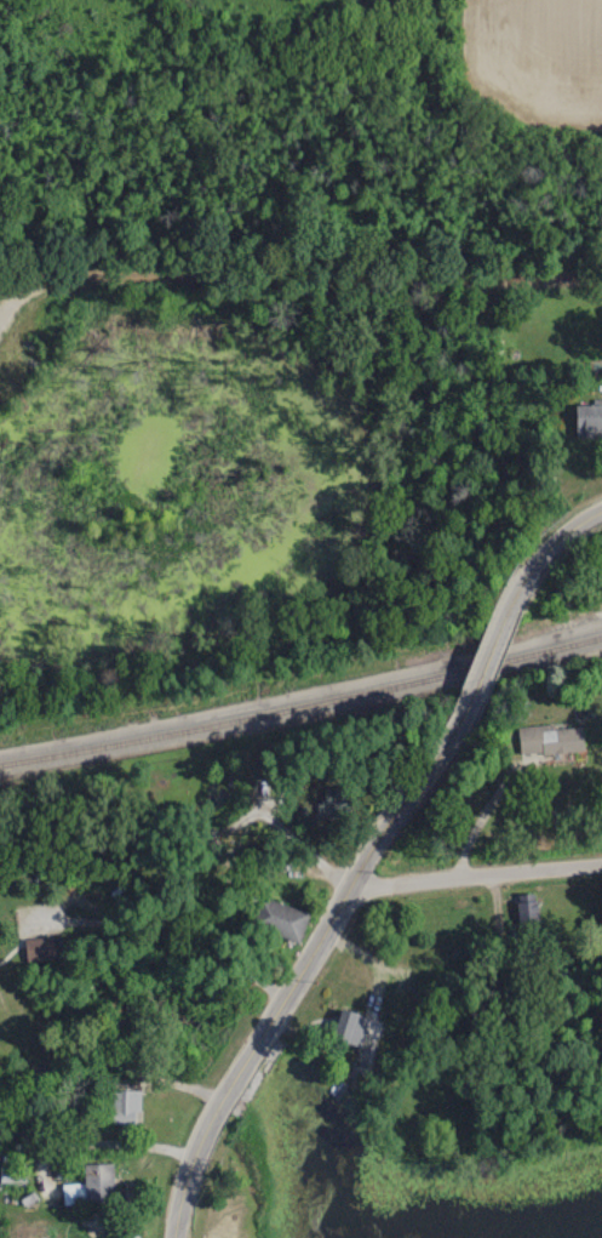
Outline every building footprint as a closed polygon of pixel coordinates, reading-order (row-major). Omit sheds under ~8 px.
[(601,415),(601,402),(574,402),(574,436),(601,436),(601,415)] [(520,755),(583,751),(581,726),(555,727),(555,724),(518,726),(520,755)] [(324,810),(347,810),(347,787),(324,787),(324,810)] [(514,897),(520,930),(539,927),(533,893),(514,897)] [(298,942),(307,912),(257,896),(247,926),(298,942)] [(52,959),(51,937),(22,939),(23,962),(52,959)] [(369,1017),(341,1006),(330,1037),(357,1048),(369,1017)] [(110,1123),(137,1123),(137,1089),(110,1089),(110,1123)] [(62,1183),(63,1204),(114,1203),(112,1163),(84,1163),(84,1182),(62,1183)]
